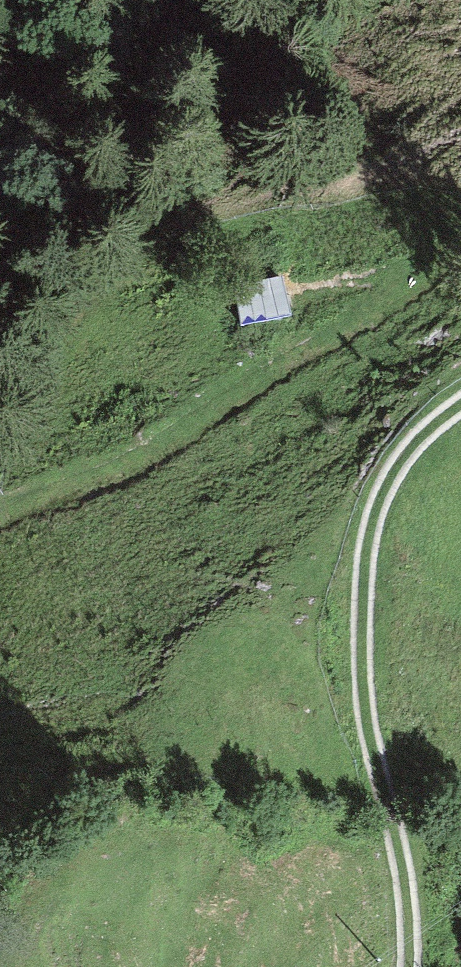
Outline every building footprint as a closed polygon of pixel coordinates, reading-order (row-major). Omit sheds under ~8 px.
[(244,307),(295,308),(296,267),(244,267),(244,307)]
